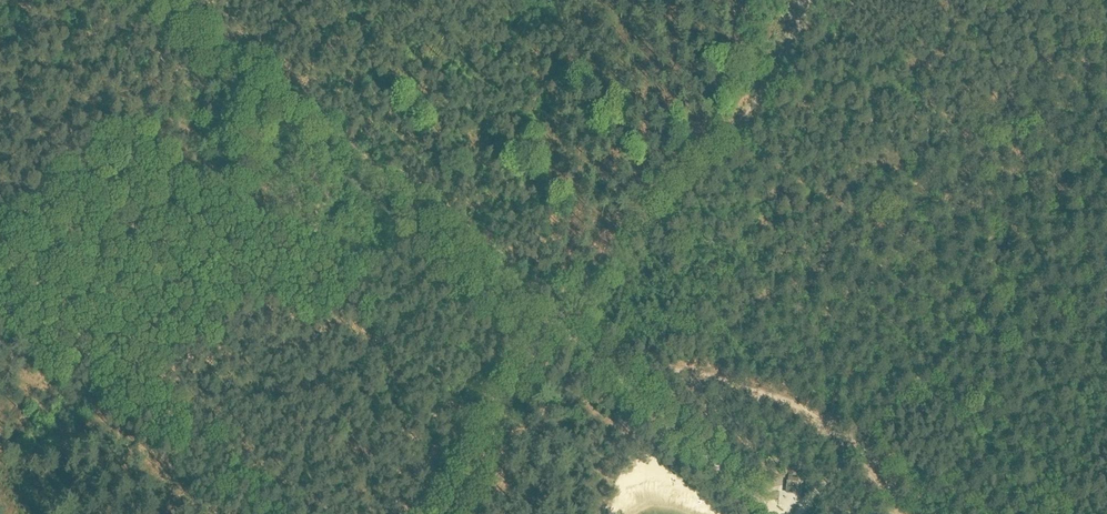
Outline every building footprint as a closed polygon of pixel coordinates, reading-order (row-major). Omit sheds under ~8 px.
[(788,483),(787,483),(786,493),(786,495),(798,496),(800,484),(799,484),(799,479),(789,478),(788,483)]
